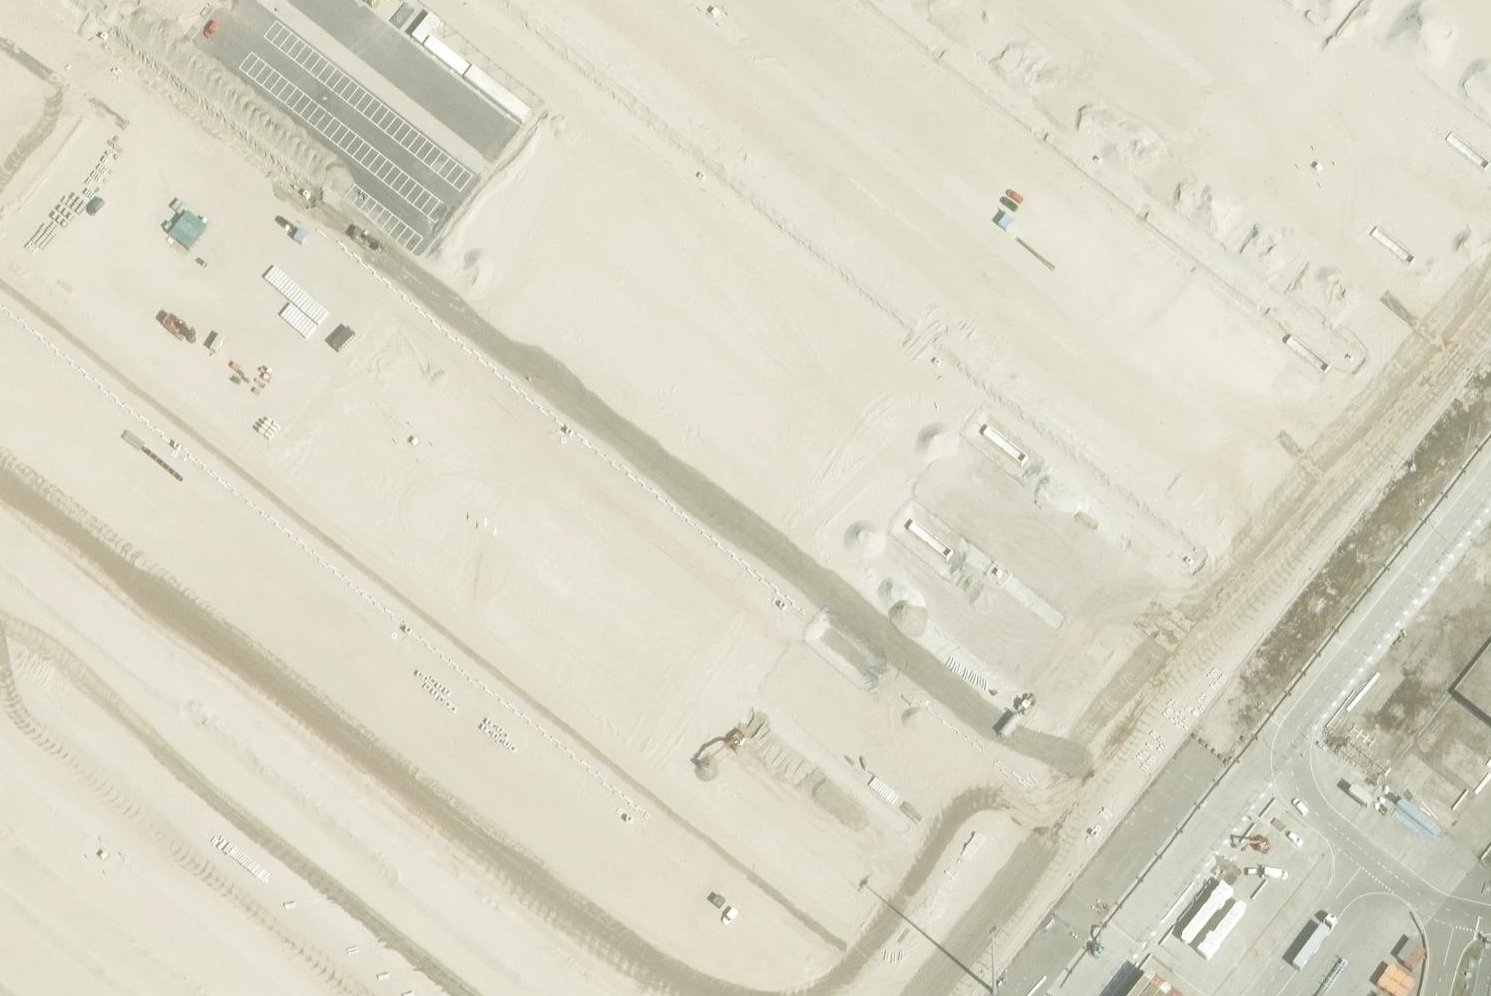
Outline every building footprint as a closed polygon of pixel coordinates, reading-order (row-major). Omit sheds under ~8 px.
[(1021,956),(1027,960),(1011,983),(1030,995),(1099,995),(1120,967),(1049,917),(1021,956)]
